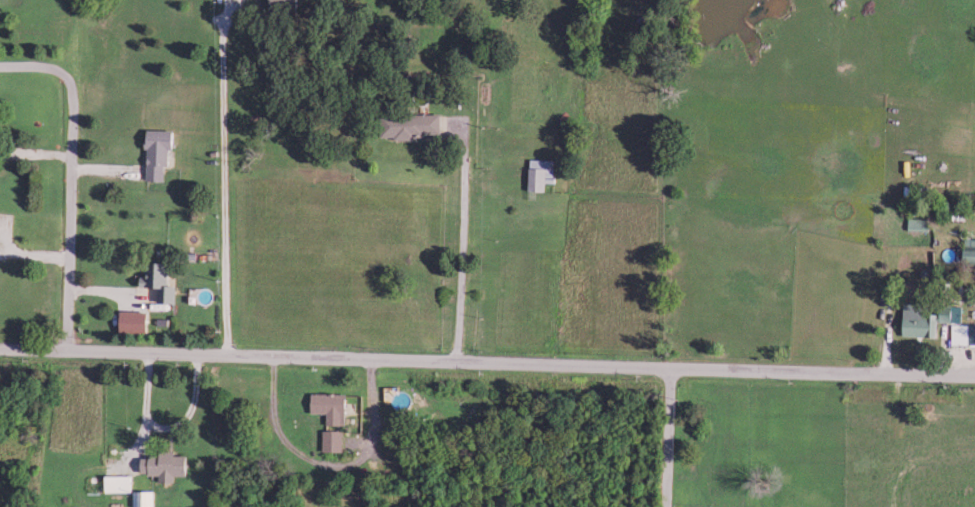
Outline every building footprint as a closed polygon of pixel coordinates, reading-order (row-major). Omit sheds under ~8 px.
[(443,112),(382,114),(382,136),(443,134),(443,112)] [(555,175),(555,159),(532,158),(531,190),(547,190),(547,175),(555,175)] [(965,237),(964,260),(974,260),(974,237),(965,237)] [(905,335),(936,336),(937,314),(925,314),(925,302),(906,302),(905,335)] [(974,344),(974,324),(952,323),(952,344),(974,344)] [(348,393),(314,392),(314,412),(328,412),(327,424),(348,424),(348,393)] [(323,451),(344,451),(345,430),(324,429),(323,451)]
